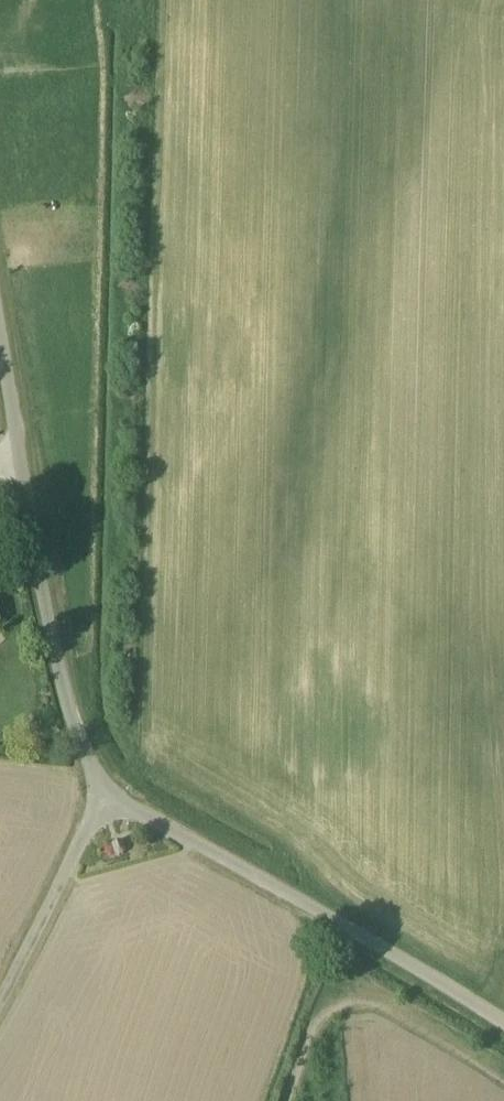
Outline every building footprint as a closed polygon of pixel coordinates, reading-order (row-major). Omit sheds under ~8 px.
[(119,857),(124,855),(125,850),(122,841),(112,845),(115,854),(119,857)]
